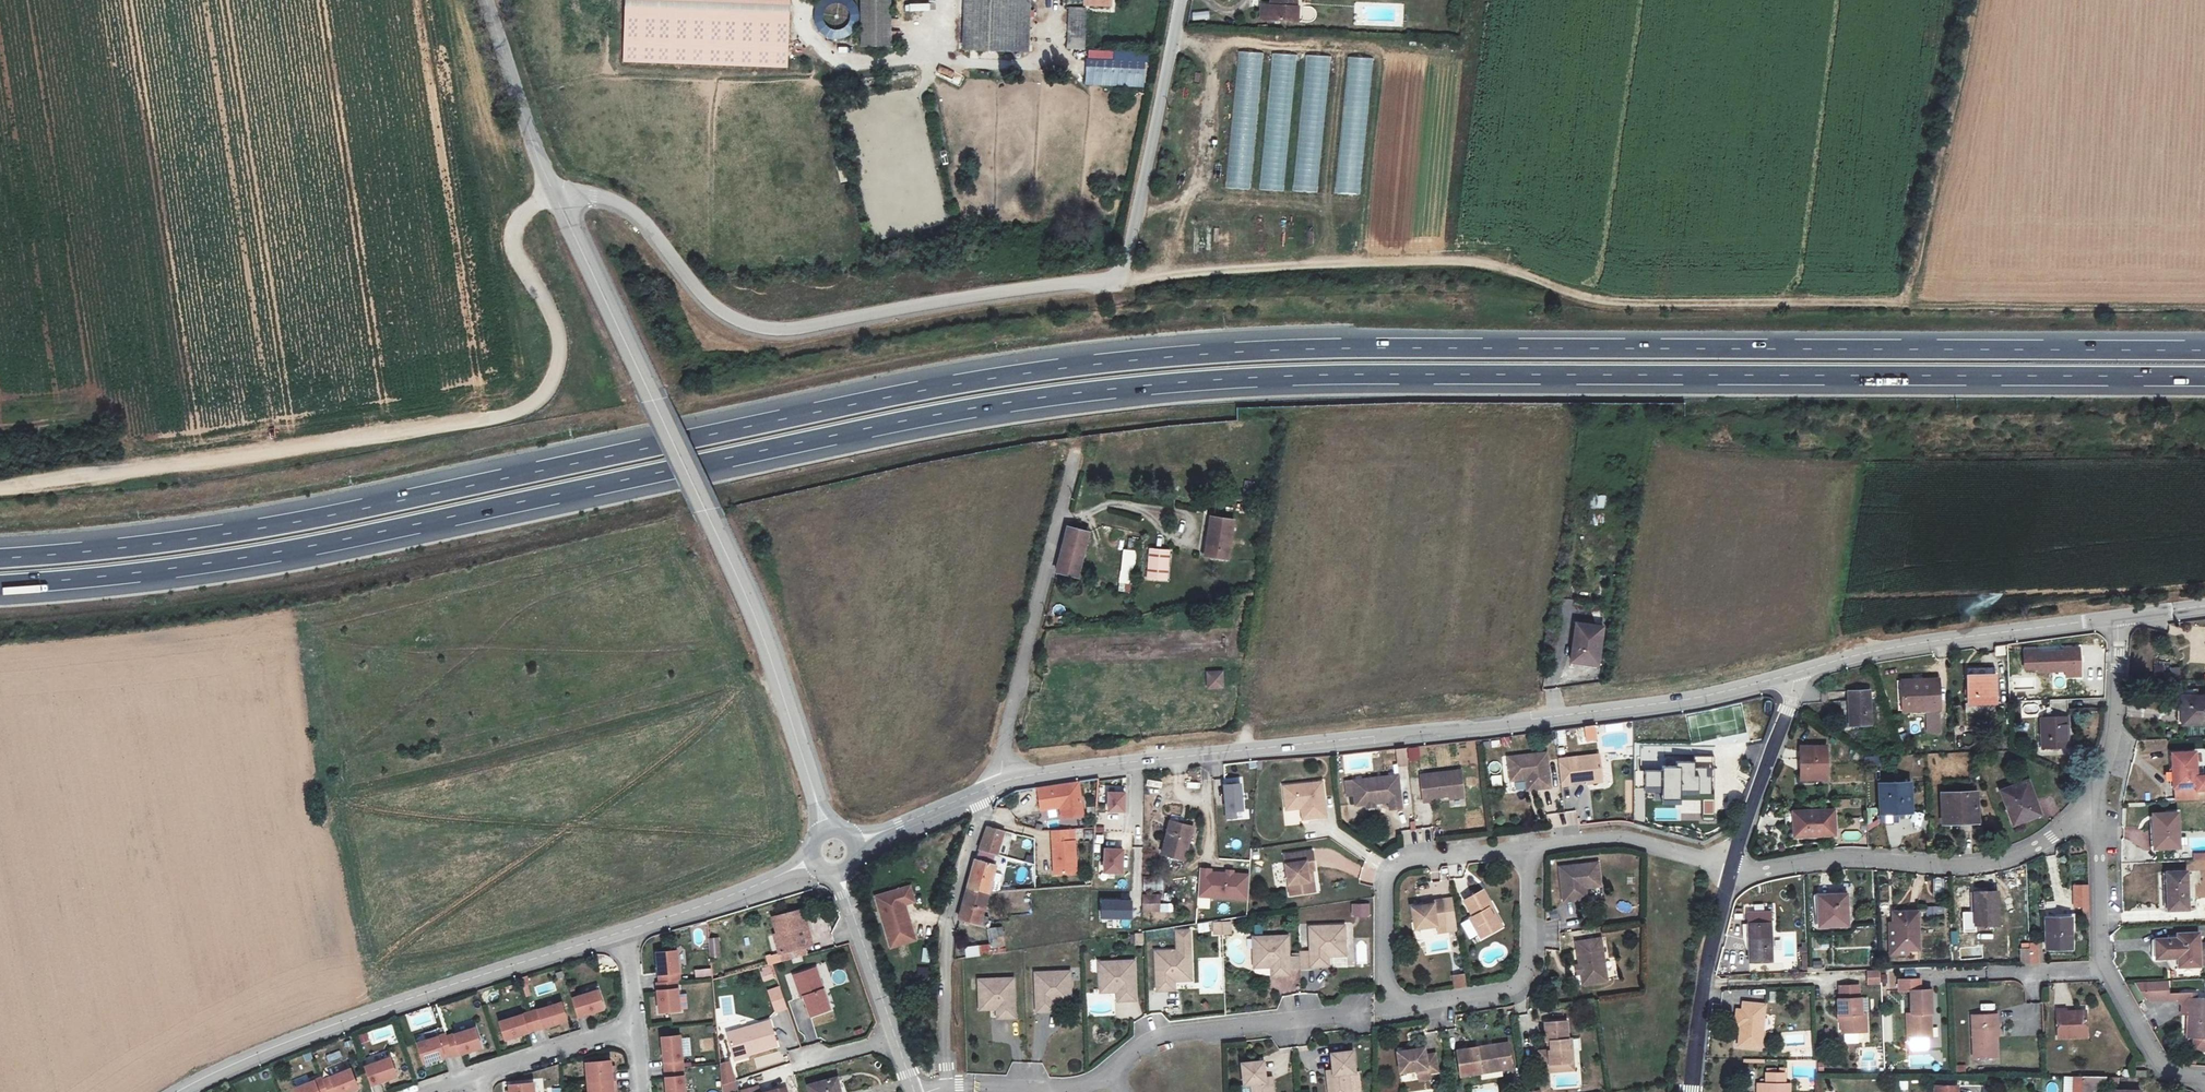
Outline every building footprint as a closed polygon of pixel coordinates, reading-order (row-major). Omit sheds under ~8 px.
[(624,59),(785,65),(787,0),(626,0),(624,59)] [(847,0),(819,0),(811,28),(850,40),(858,11),(845,7),(847,0)] [(893,41),(892,0),(863,0),(863,41),(893,41)] [(963,48),(1026,49),(1026,0),(964,0),(963,48)] [(1264,5),(1262,5),(1261,19),(1288,20),(1288,6),(1292,6),(1292,0),(1264,0),(1264,5)] [(931,8),(914,9),(915,17),(931,16),(931,8)] [(1087,71),(1142,71),(1142,52),(1087,51),(1087,71)] [(1252,191),(1261,53),(1235,51),(1225,190),(1252,191)] [(1285,193),(1295,55),(1269,53),(1258,191),(1285,193)] [(1319,194),(1328,56),(1302,54),(1293,193),(1319,194)] [(1361,197),(1371,58),(1345,56),(1335,195),(1361,197)] [(1084,87),(1145,86),(1145,72),(1084,72),(1084,87)] [(1591,509),(1606,508),(1605,495),(1590,496),(1591,509)] [(1236,519),(1214,515),(1207,556),(1230,560),(1236,519)] [(1087,531),(1068,527),(1057,572),(1076,576),(1087,531)] [(1135,549),(1136,539),(1127,538),(1126,548),(1135,549)] [(1171,551),(1151,548),(1148,578),(1169,580),(1171,551)] [(1119,592),(1133,592),(1134,550),(1120,550),(1119,592)] [(1602,626),(1576,622),(1570,663),(1582,664),(1582,660),(1597,662),(1602,626)] [(2029,666),(2015,667),(2016,686),(2030,685),(2030,689),(2057,687),(2058,692),(2072,691),(2069,660),(2055,661),(2056,667),(2029,669),(2029,666)] [(1206,689),(1224,688),(1223,670),(1205,671),(1206,689)] [(1990,721),(1991,686),(1964,686),(1964,720),(1990,721)] [(1934,724),(1934,695),(1895,694),(1894,722),(1934,724)] [(1869,739),(1871,708),(1850,706),(1847,738),(1869,739)] [(2179,709),(2179,736),(2204,736),(2204,708),(2179,709)] [(2064,767),(2064,710),(2045,710),(2046,734),(2037,735),(2037,767),(2064,767)] [(1584,741),(1596,740),(1596,725),(1584,726),(1584,741)] [(1397,757),(1398,773),(1408,772),(1406,756),(1397,757)] [(1820,785),(1820,756),(1795,756),(1796,780),(1808,780),(1808,786),(1820,785)] [(1547,762),(1509,766),(1511,789),(1527,788),(1532,787),(1533,799),(1551,796),(1547,762)] [(1559,768),(1562,795),(1572,794),(1571,792),(1588,790),(1603,788),(1601,764),(1559,768)] [(2193,764),(2170,764),(2172,799),(2193,799),(2193,803),(2204,802),(2204,791),(2204,788),(2194,788),(2193,764)] [(1461,779),(1420,784),(1423,812),(1433,811),(1432,808),(1449,806),(1464,804),(1461,779)] [(1036,786),(1039,811),(1058,809),(1060,819),(1084,816),(1080,781),(1036,786)] [(1242,783),(1222,784),(1224,821),(1244,819),(1242,783)] [(1399,784),(1353,789),(1356,816),(1368,815),(1370,813),(1373,812),(1376,814),(1390,812),(1391,821),(1403,820),(1399,784)] [(1106,812),(1125,814),(1126,792),(1107,791),(1106,812)] [(1323,794),(1286,798),(1288,821),(1303,819),(1309,818),(1310,829),(1327,827),(1323,794)] [(1905,823),(1906,795),(1876,794),(1875,830),(1892,830),(1892,823),(1905,823)] [(2036,830),(2021,798),(1995,809),(2010,842),(2036,830)] [(1969,839),(1970,811),(1936,809),(1935,837),(1969,839)] [(1824,842),(1825,817),(1785,817),(1784,837),(1801,836),(1801,843),(1824,842)] [(2178,855),(2177,821),(2149,821),(2151,855),(2178,855)] [(1171,831),(1162,864),(1186,870),(1195,837),(1171,831)] [(1861,842),(1860,831),(1842,832),(1843,843),(1861,842)] [(1000,847),(985,842),(977,862),(993,867),(1000,847)] [(1103,875),(1123,874),(1123,848),(1103,848),(1103,875)] [(1055,878),(1053,861),(1012,863),(1013,879),(1055,878)] [(1316,882),(1313,864),(1286,868),(1293,908),(1310,905),(1308,894),(1311,893),(1309,883),(1313,883),(1316,882)] [(1247,900),(1248,871),(1199,870),(1198,900),(1247,900)] [(994,878),(973,873),(972,874),(968,883),(965,900),(989,904),(994,878)] [(1599,874),(1559,879),(1563,914),(1582,912),(1580,900),(1586,900),(1601,898),(1599,874)] [(1310,905),(1316,904),(1313,883),(1309,883),(1311,893),(1308,894),(1310,905)] [(2189,921),(2186,884),(2166,884),(2169,923),(2189,921)] [(906,898),(871,908),(883,950),(908,943),(901,916),(910,914),(906,898)] [(982,936),(989,904),(965,900),(959,930),(982,936)] [(1100,920),(1132,920),(1132,900),(1100,900),(1100,920)] [(2090,900),(2075,901),(2076,922),(2091,921),(2090,900)] [(1492,917),(1482,901),(1463,912),(1473,928),(1477,936),(1475,938),(1481,950),(1502,938),(1495,926),(1493,927),(1488,920),(1491,918),(1492,917)] [(1173,914),(1173,903),(1142,903),(1142,914),(1173,914)] [(1370,917),(1369,903),(1350,904),(1351,918),(1370,917)] [(1943,915),(1943,906),(1926,908),(1927,917),(1943,915)] [(1427,916),(1415,918),(1418,940),(1446,935),(1442,911),(1434,912),(1434,915),(1427,916)] [(1850,943),(1848,913),(1821,915),(1823,944),(1850,943)] [(2012,947),(2012,914),(1990,915),(1990,948),(2012,947)] [(793,920),(765,928),(770,946),(773,945),(779,963),(773,965),(776,974),(800,966),(797,957),(802,956),(796,939),(800,938),(793,920)] [(1211,936),(1231,935),(1230,921),(1210,922),(1211,936)] [(1208,922),(1197,923),(1198,932),(1209,931),(1208,922)] [(965,957),(989,955),(989,949),(1004,947),(1003,927),(987,928),(989,944),(964,946),(965,957)] [(1937,971),(1937,931),(1913,931),(1913,970),(1937,971)] [(2070,962),(2070,932),(2047,931),(2047,961),(2070,962)] [(1135,934),(1135,944),(1143,944),(1143,934),(1135,934)] [(1234,937),(1226,938),(1226,949),(1235,948),(1234,937)] [(800,938),(796,939),(802,956),(806,955),(800,938)] [(1226,938),(1217,938),(1218,949),(1226,949),(1226,938)] [(1349,941),(1314,942),(1315,966),(1304,967),(1305,984),(1315,984),(1315,981),(1333,981),(1333,973),(1351,972),(1351,966),(1350,966),(1349,941)] [(1770,954),(1770,941),(1750,941),(1750,978),(1770,979),(1771,972),(1776,971),(1777,955),(1770,954)] [(2199,952),(2199,942),(2178,942),(2175,945),(2155,945),(2154,963),(2166,963),(2173,974),(2199,975),(2199,972),(2204,972),(2204,952),(2199,952)] [(883,950),(886,959),(911,952),(908,943),(883,950)] [(2019,964),(2039,964),(2039,943),(2019,943),(2019,964)] [(770,946),(768,947),(773,965),(779,963),(773,945),(770,946)] [(712,970),(711,952),(702,953),(704,971),(712,970)] [(1293,952),(1258,953),(1258,977),(1259,983),(1276,982),(1276,991),(1294,991),(1293,952)] [(1608,994),(1602,952),(1576,955),(1579,978),(1582,980),(1582,984),(1580,986),(1582,998),(1608,994)] [(1218,958),(1198,958),(1198,977),(1218,977),(1218,958)] [(651,961),(653,990),(671,989),(673,989),(671,959),(651,961)] [(759,968),(763,982),(774,978),(770,965),(759,968)] [(1194,965),(1159,967),(1160,1006),(1178,1005),(1177,996),(1177,992),(1181,988),(1185,988),(1187,990),(1195,990),(1194,965)] [(1867,970),(1867,984),(1880,984),(1880,970),(1867,970)] [(2051,988),(2051,972),(2041,972),(2041,988),(2051,988)] [(1451,975),(1453,988),(1465,987),(1464,973),(1451,975)] [(1866,982),(1866,974),(1850,973),(1849,982),(1866,982)] [(1137,976),(1102,978),(1103,1002),(1110,1002),(1113,999),(1117,999),(1121,1002),(1121,1007),(1121,1016),(1139,1015),(1137,976)] [(823,1020),(809,980),(789,986),(795,1003),(804,1027),(823,1020)] [(789,986),(787,987),(793,1004),(795,1003),(789,986)] [(1072,986),(1037,987),(1039,1027),(1056,1026),(1056,1017),(1056,1012),(1060,1008),(1063,1008),(1066,1011),(1073,1010),(1072,986)] [(1181,988),(1177,992),(1177,996),(1195,995),(1195,990),(1187,990),(1185,988),(1181,988)] [(651,991),(653,1020),(673,1019),(671,989),(653,990),(651,991)] [(1888,989),(1877,989),(1877,1000),(1888,1000),(1888,989)] [(1016,993),(980,994),(981,1018),(988,1018),(991,1015),(994,1015),(998,1019),(998,1023),(998,1032),(1017,1032),(1016,993)] [(566,1006),(572,1024),(598,1016),(592,998),(566,1006)] [(781,1019),(773,999),(761,1003),(769,1023),(781,1019)] [(1110,1002),(1103,1002),(1104,1008),(1121,1007),(1121,1002),(1117,999),(1113,999),(1110,1002)] [(1060,1008),(1056,1012),(1056,1017),(1073,1016),(1073,1010),(1066,1011),(1063,1008),(1060,1008)] [(525,1019),(530,1037),(561,1027),(556,1010),(525,1019)] [(1938,1010),(1918,1010),(1917,1033),(1913,1033),(1913,1058),(1934,1058),(1933,1033),(1938,1033),(1938,1010)] [(988,1018),(981,1018),(981,1024),(998,1023),(998,1019),(994,1015),(991,1015),(988,1018)] [(1770,1019),(1748,1016),(1747,1024),(1745,1040),(1743,1060),(1765,1062),(1770,1019)] [(1868,1016),(1844,1016),(1844,1032),(1847,1032),(1847,1039),(1847,1050),(1872,1050),(1872,1031),(1868,1032),(1868,1016)] [(2192,1016),(2191,1053),(2204,1054),(2204,1016),(2192,1016)] [(500,1046),(530,1037),(525,1019),(494,1029),(500,1046)] [(2081,1026),(2072,1026),(2063,1026),(2063,1055),(2092,1055),(2092,1031),(2080,1032),(2080,1028),(2081,1026)] [(382,1029),(383,1038),(393,1037),(391,1027),(382,1029)] [(2003,1030),(1978,1031),(1979,1073),(2002,1073),(2001,1052),(2001,1040),(2004,1040),(2003,1030)] [(361,1043),(369,1040),(367,1032),(358,1035),(361,1043)] [(764,1033),(722,1047),(729,1070),(741,1066),(771,1057),(764,1033)] [(447,1060),(448,1063),(477,1054),(471,1034),(442,1043),(447,1060)] [(1567,1054),(1566,1035),(1544,1037),(1545,1056),(1547,1056),(1550,1055),(1550,1064),(1547,1064),(1548,1078),(1572,1077),(1571,1063),(1568,1063),(1567,1054)] [(684,1056),(691,1055),(688,1038),(681,1039),(684,1056)] [(413,1050),(419,1069),(447,1060),(442,1043),(441,1041),(413,1050)] [(656,1044),(659,1077),(677,1075),(674,1043),(656,1044)] [(386,1052),(372,1056),(373,1062),(388,1057),(386,1052)] [(1478,1060),(1457,1062),(1460,1088),(1490,1084),(1489,1080),(1500,1078),(1498,1057),(1484,1059),(1484,1062),(1478,1063),(1478,1060)] [(1406,1062),(1396,1064),(1398,1084),(1416,1081),(1426,1080),(1426,1084),(1437,1083),(1435,1065),(1425,1067),(1424,1060),(1413,1061),(1406,1062)] [(360,1070),(367,1090),(393,1081),(386,1062),(360,1070)] [(1350,1066),(1329,1067),(1330,1084),(1330,1088),(1324,1089),(1324,1091),(1346,1091),(1346,1088),(1352,1087),(1350,1066)] [(580,1070),(582,1090),(609,1087),(608,1078),(605,1078),(604,1068),(580,1070)] [(1237,1073),(1239,1091),(1267,1091),(1261,1091),(1261,1087),(1259,1071),(1237,1073)] [(347,1073),(320,1084),(323,1091),(355,1091),(347,1073)] [(660,1091),(678,1091),(677,1075),(659,1077),(660,1091)] [(1789,1081),(1784,1081),(1784,1086),(1771,1086),(1771,1091),(1789,1091),(1789,1081)] [(320,1084),(319,1082),(293,1091),(323,1091),(320,1084)]
